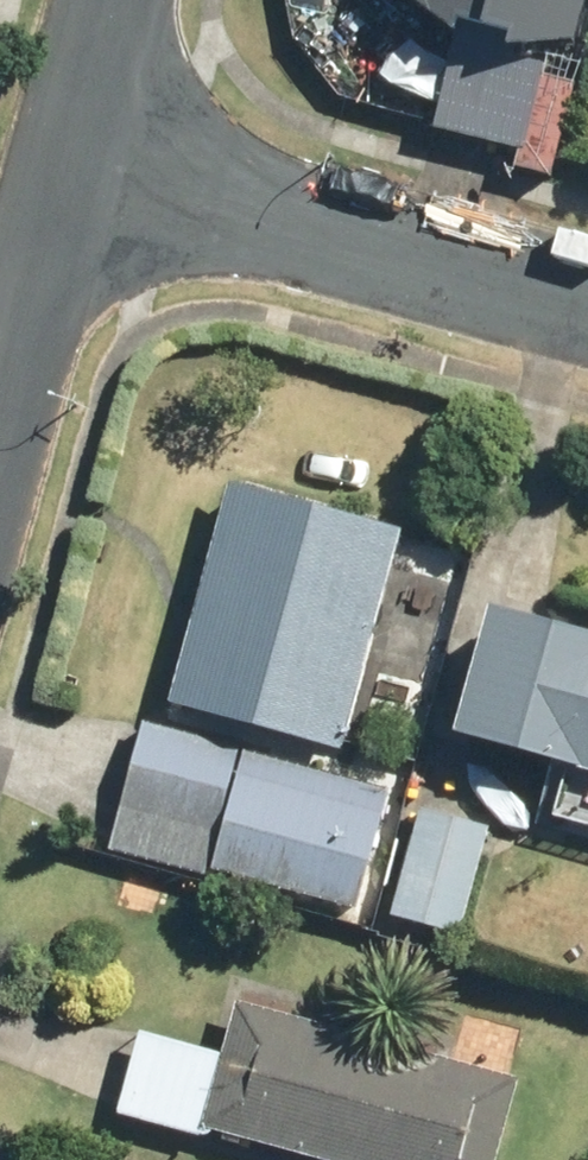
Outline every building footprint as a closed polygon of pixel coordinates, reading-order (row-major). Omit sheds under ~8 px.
[(456,37),(458,23),(512,38),(510,51),(577,43),(587,3),(587,0),(407,0),(456,37)] [(402,533),(231,486),(170,706),(341,753),(402,533)] [(491,611),(455,738),(587,775),(587,638),(491,611)] [(240,750),(144,724),(110,851),(207,876),(240,750)] [(390,792),(243,753),(211,873),(358,911),(390,792)] [(489,829),(421,811),(392,917),(459,936),(489,829)] [(238,1003),(223,1057),(141,1034),(119,1116),(201,1139),(203,1130),(313,1159),(498,1159),(520,1080),(238,1003)]
